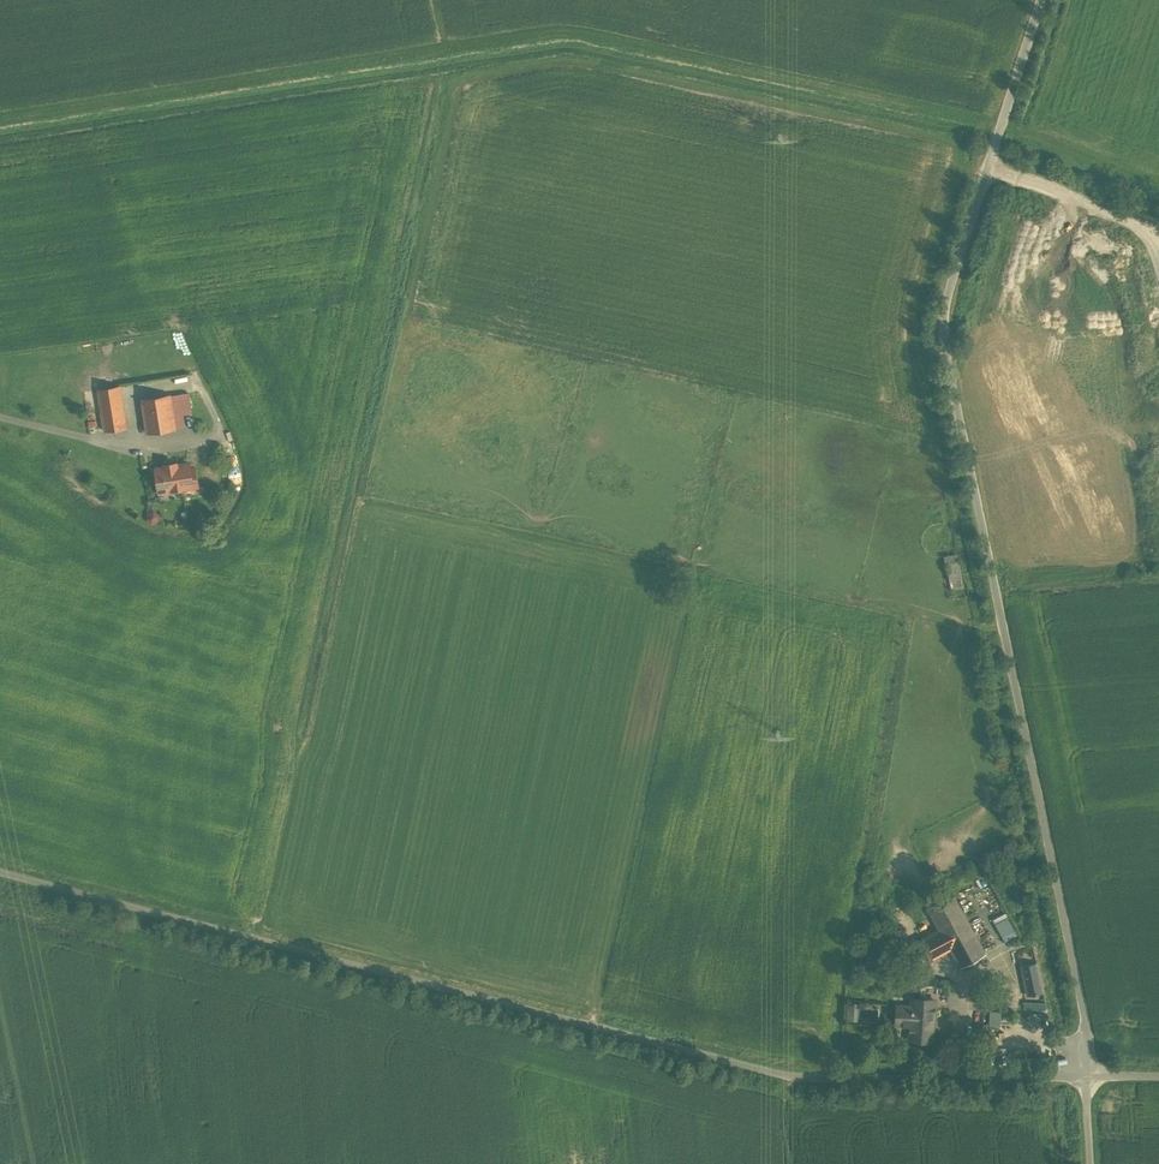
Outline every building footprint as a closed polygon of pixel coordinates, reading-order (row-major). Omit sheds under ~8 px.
[(117,388),(93,392),(100,431),(123,427),(117,388)] [(186,393),(138,400),(143,434),(184,429),(182,416),(189,415),(186,393)] [(188,464),(177,466),(177,464),(177,463),(176,463),(165,465),(164,465),(164,466),(165,468),(157,469),(155,469),(156,470),(159,491),(159,492),(159,493),(160,492),(170,491),(172,493),(186,490),(188,488),(197,486),(197,487),(198,486),(198,485),(195,469),(195,468),(194,469),(190,469),(189,465),(190,465),(189,463),(188,464)] [(955,553),(940,556),(948,591),(963,587),(955,553)] [(953,898),(924,912),(936,937),(919,945),(930,967),(953,956),(960,969),(982,959),(953,898)] [(989,920),(1002,943),(1015,936),(1003,913),(989,920)] [(1022,964),(1034,962),(1033,954),(1021,955),(1022,964)] [(1039,966),(1018,970),(1023,998),(1044,994),(1039,966)] [(934,1000),(912,999),(912,1007),(896,1006),(895,1025),(910,1025),(910,1040),(933,1041),(935,1008),(934,1008),(934,1000)] [(840,1021),(854,1021),(854,1005),(840,1005),(840,1021)] [(986,1011),(986,1026),(998,1026),(998,1011),(986,1011)]
